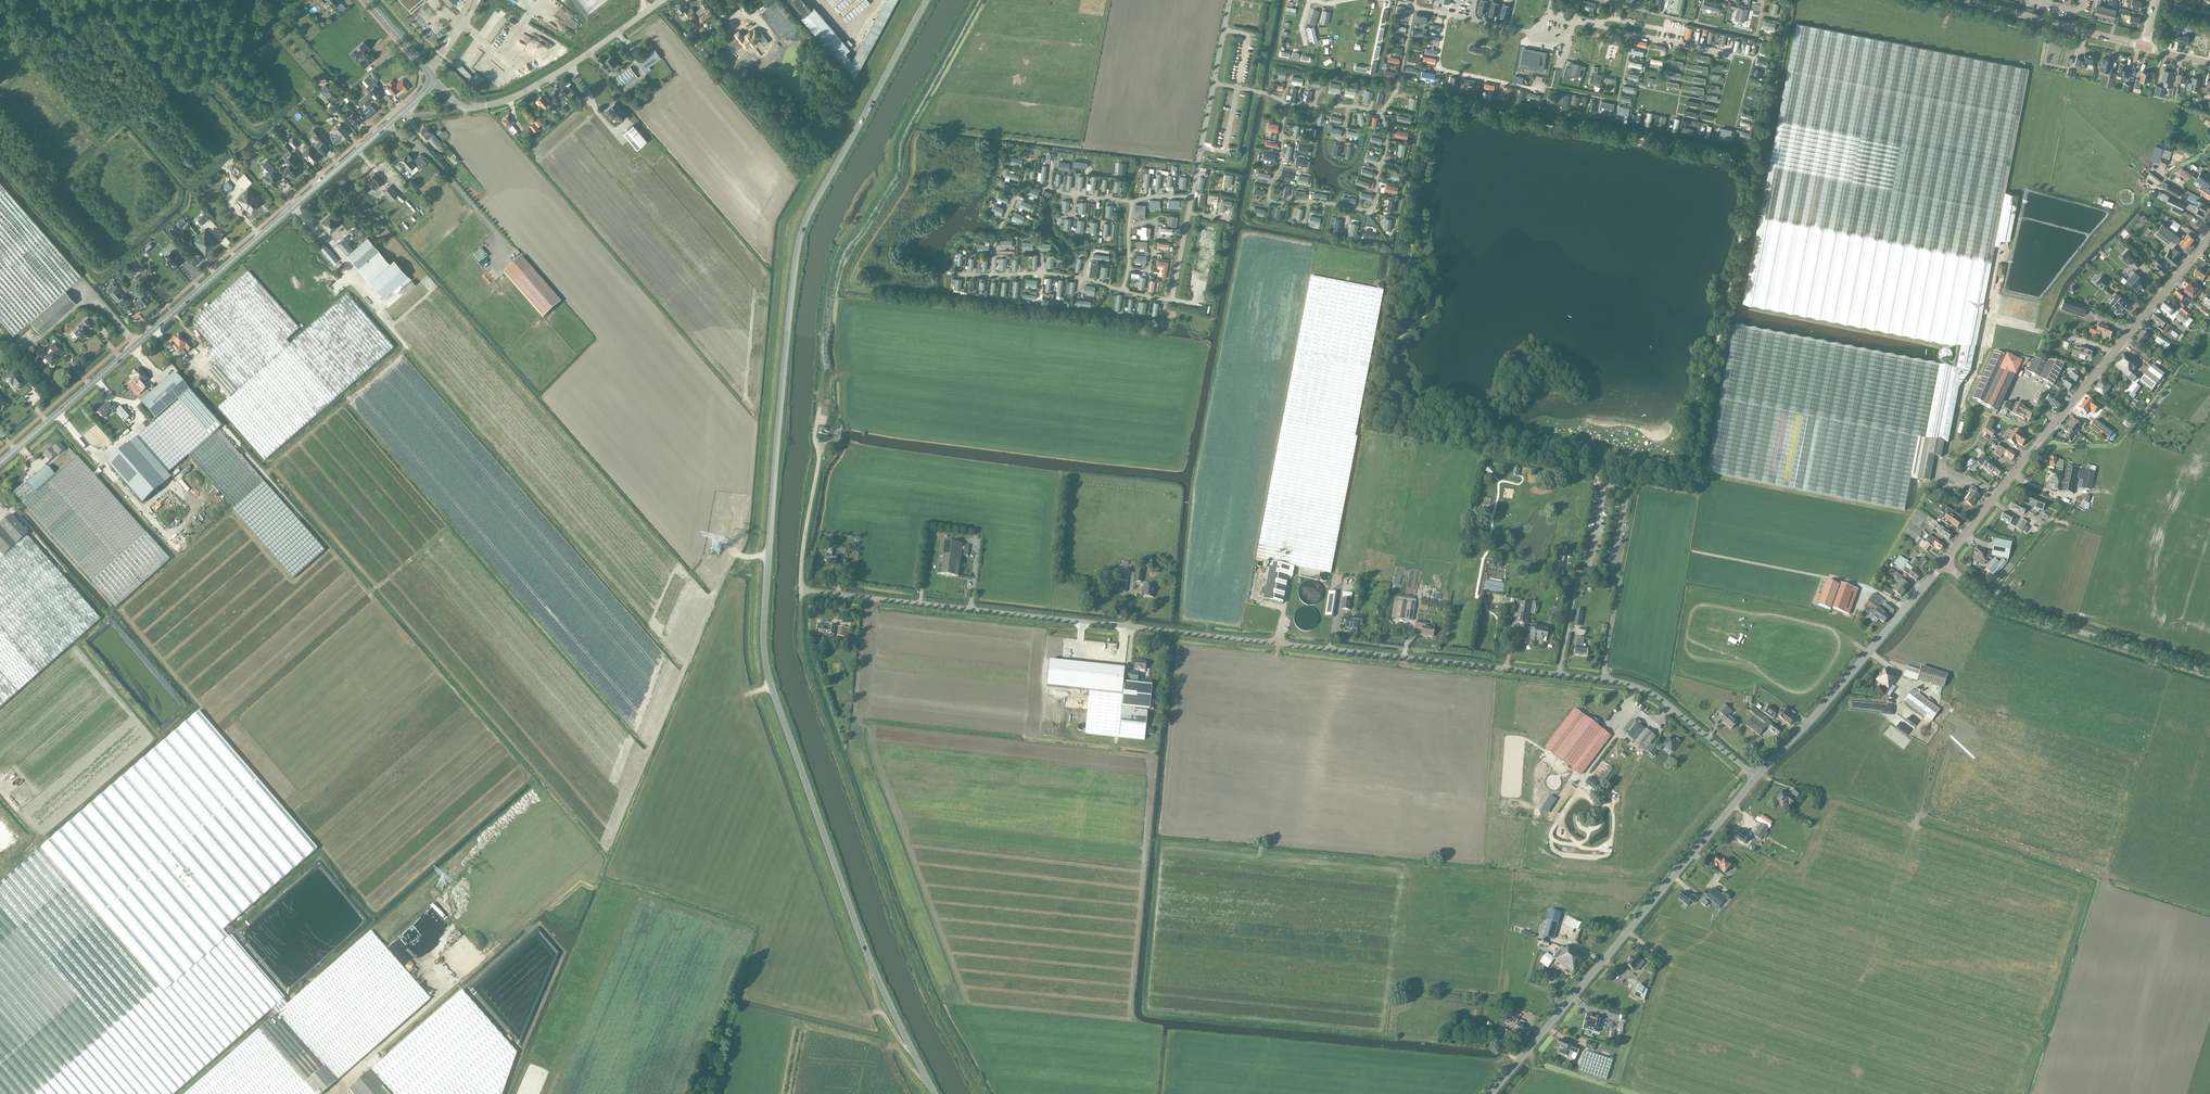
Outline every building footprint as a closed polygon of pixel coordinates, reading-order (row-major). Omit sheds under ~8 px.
[(409,9),(420,0),(401,0),(409,9)] [(760,13),(775,33),(779,38),(783,35),(786,39),(789,37),(790,38),(791,39),(793,40),(795,40),(796,40),(798,40),(799,39),(801,42),(806,38),(796,24),(777,0),(776,0),(775,1),(760,13)] [(803,19),(802,20),(836,61),(849,50),(814,9),(813,10),(805,0),(787,0),(803,19)] [(1678,13),(1681,0),(1674,0),(1672,11),(1678,13)] [(2102,15),(2104,6),(2100,5),(2101,0),(2099,0),(2095,15),(2095,14),(2102,15),(2101,16),(2102,16),(2102,15)] [(2112,1),(2108,18),(2111,19),(2111,18),(2114,19),(2114,20),(2115,18),(2118,19),(2119,13),(2120,10),(2117,9),(2115,0),(2112,0),(2112,1)] [(2126,2),(2132,3),(2131,7),(2141,9),(2142,9),(2142,8),(2143,6),(2142,5),(2142,2),(2134,0),(2127,0),(2126,2)] [(2109,1),(2107,7),(2104,6),(2102,15),(2105,16),(2104,17),(2108,18),(2112,1),(2109,1)] [(687,15),(693,22),(696,19),(692,14),(695,12),(691,8),(688,10),(682,2),(675,7),(681,17),(685,14),(686,15),(687,15)] [(1700,8),(1716,12),(1717,7),(1701,3),(1700,8)] [(2120,8),(2120,10),(2119,13),(2126,14),(2125,18),(2130,19),(2129,23),(2139,26),(2141,18),(2128,15),(2129,11),(2120,8)] [(1295,10),(1287,9),(1285,15),(1294,17),(1295,10)] [(1319,10),(1315,9),(1310,24),(1314,25),(1319,10)] [(697,19),(696,19),(693,22),(702,33),(706,30),(701,24),(704,22),(705,23),(713,16),(709,10),(700,17),(701,18),(698,20),(697,19)] [(1331,12),(1323,10),(1320,23),(1328,25),(1331,12)] [(1735,22),(1742,24),(1745,13),(1737,12),(1735,22)] [(1775,22),(1764,20),(1762,26),(1774,29),(1775,22)] [(1735,326),(1707,472),(1905,511),(1911,477),(1918,479),(1925,439),(1937,441),(1937,440),(1944,442),(1948,442),(1959,387),(1960,386),(1971,372),(1984,302),(1970,299),(1984,302),(1995,244),(2000,245),(2001,239),(2010,240),(2016,211),(2016,208),(2019,195),(2005,192),(2029,69),(2022,67),(1879,39),(1797,23),(1743,303),(1811,316),(1957,344),(1952,367),(1803,339),(1735,326)] [(2191,31),(2192,27),(2174,23),(2172,29),(2179,30),(2180,29),(2191,31)] [(731,45),(734,49),(738,46),(739,47),(746,41),(750,46),(752,44),(753,45),(757,42),(756,40),(759,39),(762,43),(766,39),(760,31),(757,33),(755,30),(751,33),(751,32),(746,36),(747,36),(744,38),(739,31),(735,35),(739,40),(731,45)] [(2184,49),(2185,44),(2188,45),(2189,37),(2183,36),(2182,37),(2178,37),(2177,43),(2179,43),(2178,48),(2184,49)] [(364,42),(353,51),(359,58),(361,57),(363,60),(360,62),(365,68),(375,59),(371,53),(369,54),(367,51),(370,49),(364,42)] [(1425,44),(1423,54),(1437,57),(1439,44),(1425,42),(1425,44)] [(1523,52),(1522,61),(1521,66),(1543,71),(1546,52),(1524,48),(1524,52),(1523,52)] [(655,49),(637,62),(643,70),(645,73),(651,69),(649,66),(661,58),(655,49)] [(2095,57),(2096,56),(2085,53),(2084,58),(2078,56),(2075,65),(2086,67),(2087,63),(2093,65),(2094,61),(2096,61),(2097,57),(2095,57)] [(606,61),(611,68),(613,66),(615,69),(619,67),(620,67),(618,63),(617,64),(612,56),(606,61)] [(2110,59),(2105,58),(2103,58),(2100,69),(2109,71),(2109,73),(2113,74),(2115,68),(2111,67),(2112,60),(2110,60),(2110,59)] [(1564,76),(1571,79),(1572,75),(1575,77),(1580,64),(1573,62),(1570,68),(1567,67),(1564,76)] [(2128,78),(2131,67),(2125,65),(2126,64),(2121,63),(2118,75),(2122,76),(2121,77),(2128,78)] [(625,87),(638,78),(635,74),(636,74),(631,67),(617,77),(622,84),(622,83),(625,87)] [(2171,72),(2163,71),(2162,76),(2161,76),(2160,80),(2163,81),(2162,86),(2170,88),(2171,80),(2169,80),(2171,72)] [(2148,77),(2148,73),(2142,72),(2140,80),(2139,80),(2139,79),(2136,79),(2134,88),(2139,89),(2141,83),(2146,84),(2147,82),(2150,82),(2151,78),(2148,77)] [(2174,81),(2173,85),(2179,86),(2180,84),(2180,81),(2184,82),(2185,75),(2178,73),(2176,82),(2174,81)] [(375,87),(377,85),(368,75),(364,79),(369,84),(369,83),(370,84),(369,86),(366,88),(366,90),(368,92),(369,92),(377,100),(378,99),(379,99),(381,98),(381,97),(382,96),(379,91),(378,92),(377,90),(375,87)] [(2188,82),(2186,90),(2191,91),(2191,88),(2198,90),(2201,79),(2193,77),(2191,83),(2188,82)] [(388,88),(385,90),(387,93),(388,94),(389,94),(390,94),(391,94),(392,93),(393,94),(396,92),(397,93),(403,88),(405,91),(410,87),(403,78),(397,84),(393,79),(388,83),(390,85),(387,87),(388,88)] [(2202,92),(2205,93),(2206,90),(2209,91),(2208,95),(2209,95),(2209,81),(2208,80),(2206,87),(2203,86),(2202,92)] [(1341,85),(1330,82),(1328,89),(1339,91),(1341,85)] [(325,84),(321,88),(325,93),(329,89),(325,84)] [(572,84),(567,87),(572,94),(571,95),(573,97),(578,94),(572,84)] [(2166,87),(2156,85),(2154,94),(2163,96),(2166,87)] [(1356,88),(1346,86),(1345,92),(1355,94),(1356,88)] [(556,91),(551,94),(556,103),(562,99),(561,98),(565,96),(566,95),(562,89),(557,92),(556,91)] [(1370,102),(1372,91),(1366,90),(1364,101),(1370,102)] [(1559,92),(1558,97),(1564,98),(1563,104),(1568,104),(1570,94),(1559,92)] [(322,93),(319,95),(326,103),(329,101),(322,93)] [(359,101),(362,105),(364,103),(367,107),(364,110),(366,113),(365,113),(369,117),(376,111),(373,107),(370,104),(369,106),(366,102),(371,97),(368,94),(359,101)] [(542,96),(537,100),(544,107),(546,109),(550,105),(548,103),(542,96)] [(1417,98),(1411,97),(1409,108),(1415,109),(1417,98)] [(2193,97),(2192,103),(2199,105),(2200,98),(2193,97)] [(349,100),(346,103),(352,109),(355,106),(349,100)] [(615,103),(605,111),(613,120),(617,116),(621,121),(623,119),(626,116),(615,103)] [(331,105),(327,108),(332,113),(336,110),(331,105)] [(349,119),(356,127),(362,121),(355,113),(349,119)] [(506,125),(514,134),(518,131),(513,125),(515,123),(508,115),(502,120),(506,125)] [(532,123),(529,126),(533,132),(537,129),(532,123)] [(1278,125),(1268,123),(1267,130),(1277,132),(1278,125)] [(336,132),(332,136),(330,137),(336,144),(346,135),(348,133),(341,124),(334,130),(336,132)] [(633,125),(623,133),(637,150),(647,141),(633,125)] [(422,129),(421,131),(425,136),(427,138),(428,137),(430,138),(433,136),(434,135),(432,133),(430,130),(430,129),(430,128),(428,126),(427,126),(426,126),(425,127),(424,127),(423,127),(422,128),(422,129)] [(314,127),(311,130),(320,139),(314,145),(320,152),(321,151),(324,154),(324,153),(325,154),(328,152),(327,151),(329,149),(326,146),(327,144),(329,142),(314,127)] [(1342,129),(1332,128),(1331,135),(1340,137),(1342,129)] [(1408,133),(1397,131),(1396,137),(1407,139),(1408,133)] [(434,135),(433,136),(430,138),(438,148),(442,144),(434,135)] [(292,138),(288,142),(295,149),(299,145),(292,138)] [(315,143),(311,139),(307,143),(311,147),(311,146),(312,146),(315,143)] [(287,143),(283,146),(288,152),(292,149),(287,143)] [(1342,145),(1335,143),(1333,154),(1340,155),(1342,145)] [(1406,145),(1400,143),(1397,154),(1403,156),(1406,145)] [(1308,153),(1309,146),(1299,145),(1298,151),(1308,153)] [(2156,146),(2151,161),(2153,161),(2158,163),(2163,149),(2158,147),(2156,146)] [(306,156),(313,164),(319,159),(313,151),(312,151),(309,148),(304,153),(306,156)] [(2172,152),(2163,149),(2158,163),(2167,166),(2172,152)] [(1276,154),(1265,152),(1264,159),(1274,161),(1276,154)] [(1379,157),(1368,153),(1366,159),(1377,163),(1379,157)] [(289,164),(284,168),(292,178),(300,172),(295,166),(299,163),(291,154),(285,159),(289,164)] [(407,155),(406,155),(399,161),(400,161),(396,165),(400,170),(404,167),(408,171),(415,165),(411,160),(413,159),(408,154),(407,155)] [(413,159),(411,160),(415,165),(419,169),(427,162),(420,155),(414,161),(413,159)] [(1307,160),(1297,158),(1296,164),(1306,166),(1307,160)] [(1373,172),(1362,168),(1361,173),(1372,176),(1373,172)] [(2182,168),(2178,174),(2186,180),(2190,174),(2182,168)] [(270,184),(273,187),(276,184),(276,183),(278,181),(277,181),(280,179),(272,170),(267,175),(267,176),(264,179),(269,185),(270,184)] [(1292,174),(1282,171),(1281,178),(1290,180),(1292,174)] [(1400,173),(1389,171),(1387,177),(1398,180),(1400,173)] [(375,173),(366,181),(375,190),(376,191),(384,185),(383,184),(383,183),(375,173)] [(2202,182),(2209,188),(2209,179),(2201,173),(2197,179),(2202,182)] [(237,181),(244,189),(252,182),(244,174),(237,181)] [(1309,177),(1299,175),(1298,182),(1308,184),(1309,177)] [(221,182),(229,190),(233,186),(225,178),(221,182)] [(1370,183),(1357,178),(1355,183),(1368,187),(1370,183)] [(2202,182),(2198,188),(2206,194),(2207,193),(2209,195),(2209,188),(2202,182)] [(2182,191),(2168,183),(2165,189),(2179,197),(2182,191)] [(1398,186),(1387,184),(1386,191),(1397,193),(1398,186)] [(391,201),(398,195),(398,194),(390,185),(383,192),(391,201)] [(237,199),(250,215),(262,204),(248,189),(239,196),(240,197),(237,199)] [(1039,192),(1028,189),(1026,194),(1037,198),(1039,192)] [(2160,191),(2157,197),(2173,205),(2182,210),(2185,204),(2160,191)] [(1008,199),(998,195),(996,199),(1006,204),(1008,199)] [(1395,201),(1389,200),(1387,211),(1393,213),(1395,201)] [(1031,206),(1022,202),(1020,207),(1029,211),(1031,206)] [(2197,207),(2199,208),(2209,215),(2209,207),(2206,204),(2205,205),(2200,202),(2197,207)] [(2173,205),(2171,211),(2179,215),(2182,210),(2173,205)] [(1003,209),(994,206),(992,211),(1001,214),(1003,209)] [(1254,208),(1253,214),(1263,216),(1265,210),(1254,208)] [(1284,210),(1276,208),(1273,218),(1282,220),(1284,210)] [(2195,214),(2198,215),(2208,222),(2209,218),(2209,215),(2199,208),(2196,212),(2195,214)] [(320,223),(330,234),(337,228),(337,227),(340,224),(330,213),(320,223)] [(1024,216),(1015,213),(1013,219),(1022,222),(1024,216)] [(197,220),(202,225),(208,220),(203,215),(197,220)] [(1310,215),(1309,222),(1319,224),(1320,221),(1321,218),(1310,215)] [(183,218),(177,224),(181,228),(187,223),(183,218)] [(1392,219),(1385,218),(1383,229),(1390,230),(1392,219)] [(1340,231),(1342,220),(1336,219),(1333,229),(1340,231)] [(2197,228),(2204,234),(2209,228),(2202,222),(2198,219),(2195,223),(2198,226),(2197,228)] [(2180,225),(2174,221),(2169,228),(2176,232),(2180,225)] [(2179,235),(2162,222),(2154,233),(2154,234),(2171,246),(2179,235)] [(1356,234),(1358,224),(1351,223),(1349,233),(1356,234)] [(204,230),(199,235),(207,245),(206,246),(210,250),(217,243),(208,233),(207,234),(204,230)] [(1376,232),(1366,230),(1365,236),(1375,238),(1376,232)] [(2181,244),(2191,252),(2196,246),(2191,243),(2195,239),(2189,234),(2181,244)] [(207,245),(199,235),(193,240),(205,254),(210,250),(206,246),(207,245)] [(337,244),(346,254),(353,248),(348,243),(351,240),(347,236),(337,244)] [(393,259),(390,262),(368,237),(347,255),(384,297),(408,276),(393,259)] [(1012,241),(1002,241),(1002,250),(1012,250),(1012,241)] [(168,260),(171,264),(172,264),(175,267),(182,261),(179,258),(179,257),(177,255),(180,252),(173,243),(166,248),(170,252),(165,256),(168,260)] [(320,248),(334,264),(339,260),(325,243),(322,246),(320,248)] [(2169,250),(2164,256),(2174,265),(2179,258),(2177,256),(2180,252),(2174,247),(2170,251),(2169,250)] [(2128,248),(2122,255),(2131,264),(2133,262),(2139,267),(2143,262),(2128,248)] [(2155,264),(2154,265),(2155,266),(2154,267),(2158,271),(2159,270),(2162,274),(2167,269),(2162,263),(2164,261),(2158,256),(2154,260),(2153,261),(2155,264)] [(503,272),(543,318),(561,302),(521,257),(503,272)] [(2194,275),(2198,279),(2197,280),(2201,283),(2204,280),(2209,285),(2209,276),(2208,278),(2198,270),(2194,275)] [(2139,276),(2134,271),(2126,280),(2131,285),(2139,293),(2148,283),(2140,275),(2139,276)] [(201,314),(191,323),(200,333),(213,348),(206,355),(216,367),(208,373),(230,397),(218,407),(265,460),(394,348),(347,295),(290,345),(286,341),(299,329),(248,272),(231,287),(226,291),(219,298),(217,300),(210,305),(207,308),(202,313),(201,314)] [(118,273),(114,277),(118,282),(122,278),(118,273)] [(2105,289),(2110,283),(2101,276),(2096,282),(2105,289)] [(1296,354),(1369,369),(1384,291),(1318,278),(1310,277),(1296,354)] [(2187,281),(2182,287),(2186,290),(2185,291),(2192,297),(2194,296),(2197,292),(2199,293),(2201,291),(2187,281)] [(113,284),(107,290),(110,293),(122,307),(129,302),(116,288),(113,284)] [(2178,291),(2174,296),(2180,302),(2179,304),(2184,308),(2190,301),(2178,291)] [(138,300),(134,304),(139,309),(143,305),(145,307),(151,301),(145,295),(144,293),(137,299),(138,300)] [(2116,293),(2114,295),(2116,296),(2110,303),(2112,305),(2112,306),(2116,309),(2115,311),(2118,314),(2119,312),(2120,314),(2129,304),(2120,296),(2116,293)] [(2064,298),(2061,309),(2083,316),(2087,306),(2064,298)] [(2165,303),(2160,309),(2167,315),(2166,316),(2173,322),(2175,318),(2188,328),(2193,322),(2186,316),(2182,313),(2181,312),(2179,314),(2175,311),(2165,303)] [(2156,315),(2151,320),(2159,326),(2158,328),(2163,332),(2168,325),(2166,323),(2156,315)] [(90,327),(94,324),(88,317),(84,320),(86,323),(80,328),(79,327),(73,332),(77,336),(79,335),(82,339),(86,336),(87,337),(91,333),(88,329),(90,327)] [(2098,331),(2092,328),(2089,335),(2098,339),(2099,336),(2106,339),(2107,337),(2110,339),(2113,330),(2105,327),(2105,326),(2101,325),(2100,325),(2098,331)] [(2173,331),(2171,333),(2177,338),(2180,334),(2174,329),(2173,331)] [(2141,344),(2147,337),(2146,336),(2146,335),(2142,332),(2135,340),(2141,344)] [(179,334),(174,338),(184,350),(186,349),(188,352),(192,348),(179,334)] [(2159,335),(2155,341),(2167,350),(2172,343),(2159,335)] [(174,338),(169,342),(179,354),(182,357),(186,354),(183,351),(184,350),(174,338)] [(53,352),(45,359),(51,366),(52,366),(53,366),(57,362),(56,361),(65,353),(56,343),(50,349),(53,352)] [(2084,354),(2091,356),(2093,349),(2082,345),(2080,349),(2074,346),(2071,353),(2078,356),(2079,354),(2083,355),(2084,354)] [(1939,357),(1939,358),(1939,359),(1939,360),(1939,361),(1940,361),(1940,362),(1941,363),(1942,364),(1943,364),(1944,364),(1944,365),(1945,365),(1946,365),(1947,365),(1947,364),(1948,364),(1949,364),(1950,363),(1951,363),(1951,362),(1952,361),(1952,360),(1952,359),(1953,358),(1952,357),(1952,356),(1952,355),(1952,354),(1951,354),(1951,353),(1950,353),(1949,352),(1948,351),(1947,351),(1946,351),(1945,351),(1944,351),(1943,351),(1942,352),(1941,353),(1940,354),(1939,355),(1939,356),(1939,357)] [(1981,403),(2004,356),(1995,352),(1972,398),(1981,403)] [(1256,559),(1271,562),(1290,565),(1331,573),(1357,437),(1355,436),(1369,369),(1296,354),(1282,422),(1256,559)] [(2123,354),(2113,367),(2123,374),(2127,378),(2132,381),(2132,382),(2137,376),(2133,372),(2138,365),(2123,354)] [(2005,355),(2004,356),(1981,403),(1981,404),(1996,412),(2019,365),(2020,363),(2014,360),(2005,355)] [(2027,373),(2040,379),(2046,365),(2034,359),(2033,360),(2016,356),(2014,360),(2020,363),(2019,365),(2030,367),(2027,373)] [(2046,365),(2040,379),(2053,386),(2054,385),(2056,380),(2064,364),(2048,361),(2046,365)] [(2139,381),(2151,391),(2155,386),(2159,381),(2164,375),(2152,366),(2139,381)] [(139,368),(129,377),(132,381),(128,384),(138,395),(142,392),(142,393),(149,387),(145,383),(146,382),(146,381),(149,379),(139,368)] [(2075,370),(2069,377),(2076,382),(2077,382),(2078,381),(2079,380),(2079,379),(2080,377),(2076,374),(2078,372),(2075,370)] [(14,373),(6,380),(12,387),(14,386),(17,389),(23,384),(19,381),(20,379),(14,373)] [(147,391),(137,399),(141,403),(155,420),(189,390),(174,373),(150,394),(147,391)] [(2064,378),(2062,380),(2065,383),(2063,385),(2069,391),(2074,385),(2064,378)] [(2056,380),(2054,385),(2060,389),(2062,386),(2060,385),(2061,384),(2056,380)] [(2101,381),(2094,390),(2104,397),(2111,389),(2110,388),(2113,384),(2108,381),(2106,383),(2105,382),(2104,384),(2101,381)] [(2132,381),(2124,391),(2131,397),(2139,387),(2134,383),(2132,382),(2132,381)] [(209,437),(218,430),(221,427),(189,390),(178,401),(209,437)] [(2051,395),(2047,401),(2052,405),(2051,405),(2051,406),(2053,408),(2054,408),(2055,407),(2058,409),(2062,403),(2060,402),(2064,396),(2059,392),(2055,398),(2051,395)] [(8,405),(0,395),(0,412),(8,405)] [(2086,399),(2083,403),(2084,404),(2079,410),(2086,415),(2090,409),(2095,413),(2099,408),(2092,402),(2091,402),(2088,399),(2087,400),(2086,399)] [(178,401),(136,438),(167,474),(188,456),(188,455),(209,437),(178,401)] [(2004,402),(2000,411),(2007,414),(2009,411),(2024,418),(2025,416),(2030,419),(2033,414),(2034,412),(2024,408),(2016,404),(2015,404),(2008,401),(2007,403),(2004,402)] [(97,412),(103,418),(111,412),(113,413),(116,410),(112,405),(109,407),(106,404),(97,412)] [(132,415),(123,405),(117,411),(126,421),(132,415)] [(1983,431),(1987,434),(1990,436),(1992,437),(1996,432),(1993,429),(1997,421),(1989,418),(1983,431)] [(2070,421),(2067,424),(2076,431),(2080,425),(2083,428),(2086,425),(2080,420),(2077,424),(2072,419),(2070,421)] [(2096,419),(2091,426),(2108,440),(2113,433),(2096,419)] [(2072,436),(2076,431),(2067,424),(2065,428),(2064,430),(2069,434),(2066,438),(2072,442),(2075,439),(2072,436)] [(209,437),(188,455),(235,507),(233,509),(293,577),(324,549),(218,430),(209,437)] [(2015,430),(2013,434),(2008,440),(2008,441),(2014,445),(2016,442),(2022,446),(2027,440),(2026,440),(2023,437),(2023,436),(2024,436),(2021,434),(2015,430)] [(142,503),(171,478),(167,474),(136,438),(107,463),(142,503)] [(1918,479),(1923,479),(1930,481),(1935,456),(1941,457),(1944,442),(1937,440),(1937,441),(1925,439),(1918,479)] [(44,454),(50,461),(57,455),(58,456),(65,449),(59,442),(52,449),(51,448),(44,454)] [(1996,451),(1994,454),(2000,458),(2003,453),(2012,460),(2016,455),(2000,444),(1998,448),(1996,446),(1994,449),(1996,451)] [(1987,459),(1982,455),(1976,462),(1989,474),(1992,471),(1998,477),(2002,472),(1993,464),(1991,466),(1985,461),(1987,459)] [(80,567),(92,581),(116,608),(170,561),(146,533),(76,456),(58,472),(55,475),(48,467),(47,466),(27,484),(26,483),(14,494),(80,567)] [(2063,472),(2064,468),(2063,468),(2064,461),(2060,460),(2057,459),(2057,457),(2051,456),(2049,465),(2058,467),(2057,471),(2063,472)] [(1967,463),(1965,466),(1969,470),(1970,469),(1973,464),(1974,463),(1971,460),(1968,463),(1967,463)] [(51,465),(48,467),(55,475),(58,472),(51,465)] [(1491,466),(1486,469),(1491,476),(1495,472),(1491,466)] [(1523,470),(1518,467),(1515,474),(1520,477),(1523,470)] [(2059,491),(2061,484),(2063,484),(2062,492),(2074,494),(2078,470),(2066,468),(2064,479),(2062,479),(2063,473),(2048,470),(2045,483),(2056,485),(2055,490),(2059,491)] [(2095,472),(2087,470),(2086,470),(2080,469),(2078,479),(2083,481),(2082,487),(2091,489),(2095,472)] [(1543,475),(1540,471),(1533,475),(1537,480),(1543,475)] [(1972,491),(1965,501),(1972,506),(1980,497),(1979,497),(1981,494),(1973,487),(1971,490),(1972,491)] [(2027,495),(2024,503),(2035,507),(2040,509),(2043,511),(2046,503),(2027,495)] [(2012,502),(2010,508),(2023,515),(2026,508),(2021,506),(2012,502)] [(1940,519),(1948,525),(1950,522),(1958,528),(1962,522),(1951,515),(1953,512),(1944,507),(1940,512),(1944,514),(1940,519)] [(2005,512),(2001,518),(2010,524),(2016,527),(2020,520),(2005,512)] [(100,621),(27,536),(29,535),(11,515),(0,525),(0,709),(100,621)] [(1936,526),(1940,529),(1942,526),(1932,518),(1928,516),(1926,520),(1927,521),(1929,522),(1928,523),(1935,528),(1936,526)] [(2016,527),(2015,528),(2022,532),(2022,531),(2026,526),(2027,523),(2021,519),(2020,520),(2016,527)] [(1938,533),(1948,540),(1951,535),(1941,528),(1938,533)] [(1936,540),(1929,535),(1926,540),(1940,551),(1943,546),(1936,541),(1936,540)] [(1992,552),(1992,556),(2002,558),(2008,559),(2012,542),(1995,539),(1992,552)] [(963,545),(941,542),(937,574),(959,577),(963,545)] [(1930,545),(1926,542),(1922,548),(1926,551),(1930,545)] [(839,556),(839,553),(845,554),(846,548),(840,547),(839,550),(831,549),(830,555),(828,555),(826,555),(825,556),(824,560),(825,561),(826,561),(836,562),(837,556),(839,556)] [(1976,548),(1973,559),(1974,559),(1985,562),(1987,562),(1988,558),(1991,559),(1992,556),(1992,552),(1976,548)] [(1900,556),(1894,564),(1899,568),(1916,582),(1920,576),(1918,575),(1919,573),(1914,569),(1915,568),(1914,567),(1909,563),(1905,560),(1900,556)] [(1923,557),(1915,566),(1923,573),(1931,564),(1923,557)] [(1914,558),(1909,563),(1914,567),(1918,562),(1914,558)] [(1994,559),(1986,569),(1996,577),(2007,563),(2002,559),(1999,562),(1994,559)] [(1290,565),(1271,562),(1263,600),(1283,603),(1290,565)] [(1135,582),(1142,583),(1144,572),(1136,571),(1135,582)] [(1900,584),(1897,587),(1905,593),(1909,587),(1901,581),(1904,579),(1896,573),(1894,575),(1897,578),(1897,579),(1897,580),(1897,581),(1897,582),(1900,584)] [(1118,591),(1126,592),(1128,578),(1119,577),(1118,591)] [(1321,585),(1319,583),(1316,581),(1313,580),(1310,580),(1307,580),(1304,582),(1302,584),(1300,587),(1299,590),(1299,593),(1300,596),(1302,599),(1304,601),(1307,603),(1310,603),(1313,603),(1316,602),(1319,600),(1321,598),(1322,595),(1323,592),(1322,588),(1321,585)] [(1831,610),(1831,608),(1849,614),(1858,590),(1840,583),(1840,585),(1827,581),(1822,595),(1818,605),(1831,610)] [(1146,586),(1144,598),(1153,599),(1155,587),(1146,586)] [(1905,593),(1897,587),(1895,589),(1893,588),(1891,590),(1885,587),(1883,592),(1891,596),(1893,592),(1901,598),(1905,593)] [(1333,617),(1337,593),(1328,591),(1325,616),(1333,617)] [(1818,605),(1822,595),(1817,593),(1813,604),(1818,605)] [(1875,593),(1871,598),(1879,605),(1883,599),(1875,593)] [(1341,609),(1350,610),(1351,599),(1342,598),(1341,609)] [(1871,598),(1865,606),(1871,610),(1875,613),(1880,605),(1879,605),(1871,598)] [(1415,604),(1394,601),(1391,617),(1413,621),(1416,604),(1415,604)] [(1528,624),(1530,613),(1532,604),(1521,602),(1517,622),(1528,624)] [(1887,603),(1884,607),(1893,614),(1896,610),(1887,603)] [(1296,624),(1299,626),(1301,628),(1304,629),(1308,629),(1311,628),(1313,626),(1316,624),(1317,621),(1318,618),(1318,617),(1318,616),(1317,614),(1316,611),(1314,608),(1312,606),(1308,605),(1305,605),(1302,606),(1299,607),(1297,609),(1295,612),(1294,615),(1294,618),(1295,621),(1296,624)] [(1873,615),(1871,618),(1877,623),(1879,620),(1884,623),(1888,617),(1886,616),(1887,615),(1883,612),(1885,609),(1883,608),(1880,605),(1875,613),(1873,615)] [(1578,609),(1575,625),(1581,626),(1584,610),(1578,609)] [(1345,619),(1344,628),(1357,630),(1358,626),(1362,626),(1363,616),(1354,615),(1353,620),(1345,619)] [(1426,623),(1418,621),(1417,628),(1423,629),(1422,635),(1433,637),(1433,636),(1435,635),(1435,634),(1434,633),(1435,628),(1434,628),(1435,626),(1434,625),(1432,624),(1431,625),(1430,628),(1426,627),(1426,623)] [(835,626),(830,625),(828,625),(818,624),(817,628),(819,628),(819,633),(823,634),(822,637),(823,638),(827,639),(828,638),(829,638),(833,639),(833,638),(834,635),(835,626)] [(1533,625),(1532,631),(1539,633),(1538,635),(1537,641),(1542,641),(1543,637),(1547,637),(1549,628),(1533,625)] [(1584,626),(1583,630),(1580,630),(1579,635),(1592,637),(1593,632),(1590,632),(1590,627),(1584,626)] [(845,636),(846,629),(846,627),(838,627),(837,636),(845,637),(845,636)] [(1575,656),(1587,658),(1588,650),(1582,649),(1584,638),(1577,637),(1575,656)] [(1134,670),(1134,673),(1124,672),(1124,681),(1137,682),(1138,671),(1145,671),(1146,663),(1138,662),(1139,661),(1135,660),(1134,670)] [(1050,661),(1047,687),(1069,689),(1089,692),(1108,694),(1122,695),(1125,669),(1068,663),(1050,661)] [(1907,666),(1904,676),(1917,681),(1918,679),(1944,688),(1948,675),(1922,667),(1921,670),(1907,666)] [(1885,668),(1877,678),(1875,681),(1887,690),(1885,693),(1890,697),(1893,693),(1889,691),(1896,682),(1894,681),(1897,678),(1885,668)] [(1149,711),(1152,686),(1124,683),(1121,708),(1148,711),(1149,711)] [(1913,689),(1904,701),(1932,721),(1941,709),(1913,689)] [(1119,737),(1145,740),(1146,726),(1148,711),(1146,711),(1121,708),(1122,695),(1108,694),(1089,692),(1085,733),(1119,737)] [(1729,716),(1733,711),(1724,705),(1719,711),(1726,718),(1722,722),(1732,730),(1738,723),(1729,716)] [(1765,713),(1773,719),(1777,715),(1778,716),(1779,714),(1778,713),(1778,712),(1770,706),(1765,713)] [(1754,716),(1770,728),(1769,729),(1779,737),(1783,732),(1768,721),(1769,719),(1753,707),(1749,712),(1754,716)] [(240,1034),(268,1009),(282,997),(283,997),(230,937),(224,930),(319,848),(320,847),(292,814),(287,811),(243,760),(220,734),(220,733),(199,708),(199,709),(39,850),(0,884),(0,1093),(172,1093),(240,1034)] [(1574,708),(1544,748),(1581,776),(1611,736),(1574,708)] [(1780,715),(1779,714),(1778,716),(1790,725),(1792,722),(1793,722),(1794,721),(1793,720),(1794,719),(1788,715),(1789,713),(1783,709),(1784,710),(1780,715)] [(1753,717),(1747,726),(1759,736),(1766,727),(1753,717)] [(1635,742),(1645,750),(1650,744),(1656,737),(1646,728),(1635,742)] [(1669,750),(1672,752),(1677,746),(1680,742),(1676,739),(1675,740),(1674,739),(1673,739),(1670,736),(1663,745),(1669,750)] [(1656,748),(1653,745),(1647,752),(1653,756),(1658,750),(1656,748)] [(1644,762),(1636,756),(1629,766),(1635,771),(1637,768),(1638,769),(1644,762)] [(1574,788),(1572,791),(1580,796),(1582,794),(1581,793),(1574,788)] [(1792,793),(1797,798),(1801,793),(1796,789),(1792,793)] [(1782,791),(1775,799),(1784,807),(1788,802),(1792,805),(1795,802),(1782,791)] [(1773,822),(1762,815),(1760,819),(1771,825),(1773,822)] [(1754,836),(1761,840),(1769,828),(1761,824),(1754,836)] [(1749,837),(1745,834),(1742,832),(1738,830),(1734,837),(1744,844),(1749,837)] [(1719,866),(1718,867),(1726,873),(1731,866),(1732,866),(1724,860),(1723,862),(1718,858),(1714,862),(1719,866)] [(1731,900),(1740,889),(1736,886),(1728,897),(1731,900)] [(1706,897),(1719,907),(1727,898),(1714,888),(1706,897)] [(1689,896),(1683,892),(1678,898),(1688,906),(1691,901),(1694,903),(1695,902),(1697,900),(1690,895),(1689,896)] [(1543,936),(1553,939),(1558,923),(1547,920),(1543,936)] [(258,1030),(314,1093),(322,1093),(338,1080),(337,1079),(430,999),(397,960),(385,946),(371,930),(288,1004),(287,1003),(285,1001),(285,1000),(282,997),(268,1009),(270,1011),(272,1013),(273,1014),(274,1016),(258,1030)] [(1586,959),(1569,945),(1565,949),(1562,947),(1554,958),(1567,968),(1574,974),(1586,959)] [(1548,968),(1554,959),(1552,958),(1553,957),(1547,953),(1540,962),(1548,968)] [(1633,958),(1632,957),(1629,961),(1630,961),(1627,965),(1634,970),(1639,964),(1642,966),(1644,963),(1642,961),(1635,955),(1633,958)] [(1648,990),(1639,985),(1634,995),(1644,1000),(1648,990)] [(517,1053),(462,990),(461,991),(389,1054),(349,1089),(353,1093),(503,1093),(517,1053)] [(1509,1017),(1514,1020),(1517,1022),(1519,1018),(1511,1013),(1509,1017)] [(1598,1032),(1602,1018),(1588,1014),(1587,1014),(1586,1020),(1587,1021),(1587,1023),(1585,1022),(1585,1023),(1584,1028),(1583,1029),(1584,1029),(1598,1032)] [(1517,1023),(1515,1026),(1517,1027),(1516,1030),(1515,1031),(1519,1034),(1521,1033),(1527,1037),(1530,1032),(1519,1024),(1519,1025),(1517,1023)] [(258,1030),(186,1093),(314,1093),(258,1030)] [(1578,1055),(1581,1048),(1571,1044),(1571,1045),(1570,1044),(1570,1043),(1560,1039),(1557,1047),(1561,1049),(1559,1053),(1565,1055),(1568,1049),(1569,1050),(1569,1051),(1573,1053),(1578,1055)] [(1591,1050),(1593,1044),(1587,1041),(1585,1047),(1591,1050)] [(1579,1071),(1607,1080),(1613,1060),(1585,1051),(1579,1071)]
